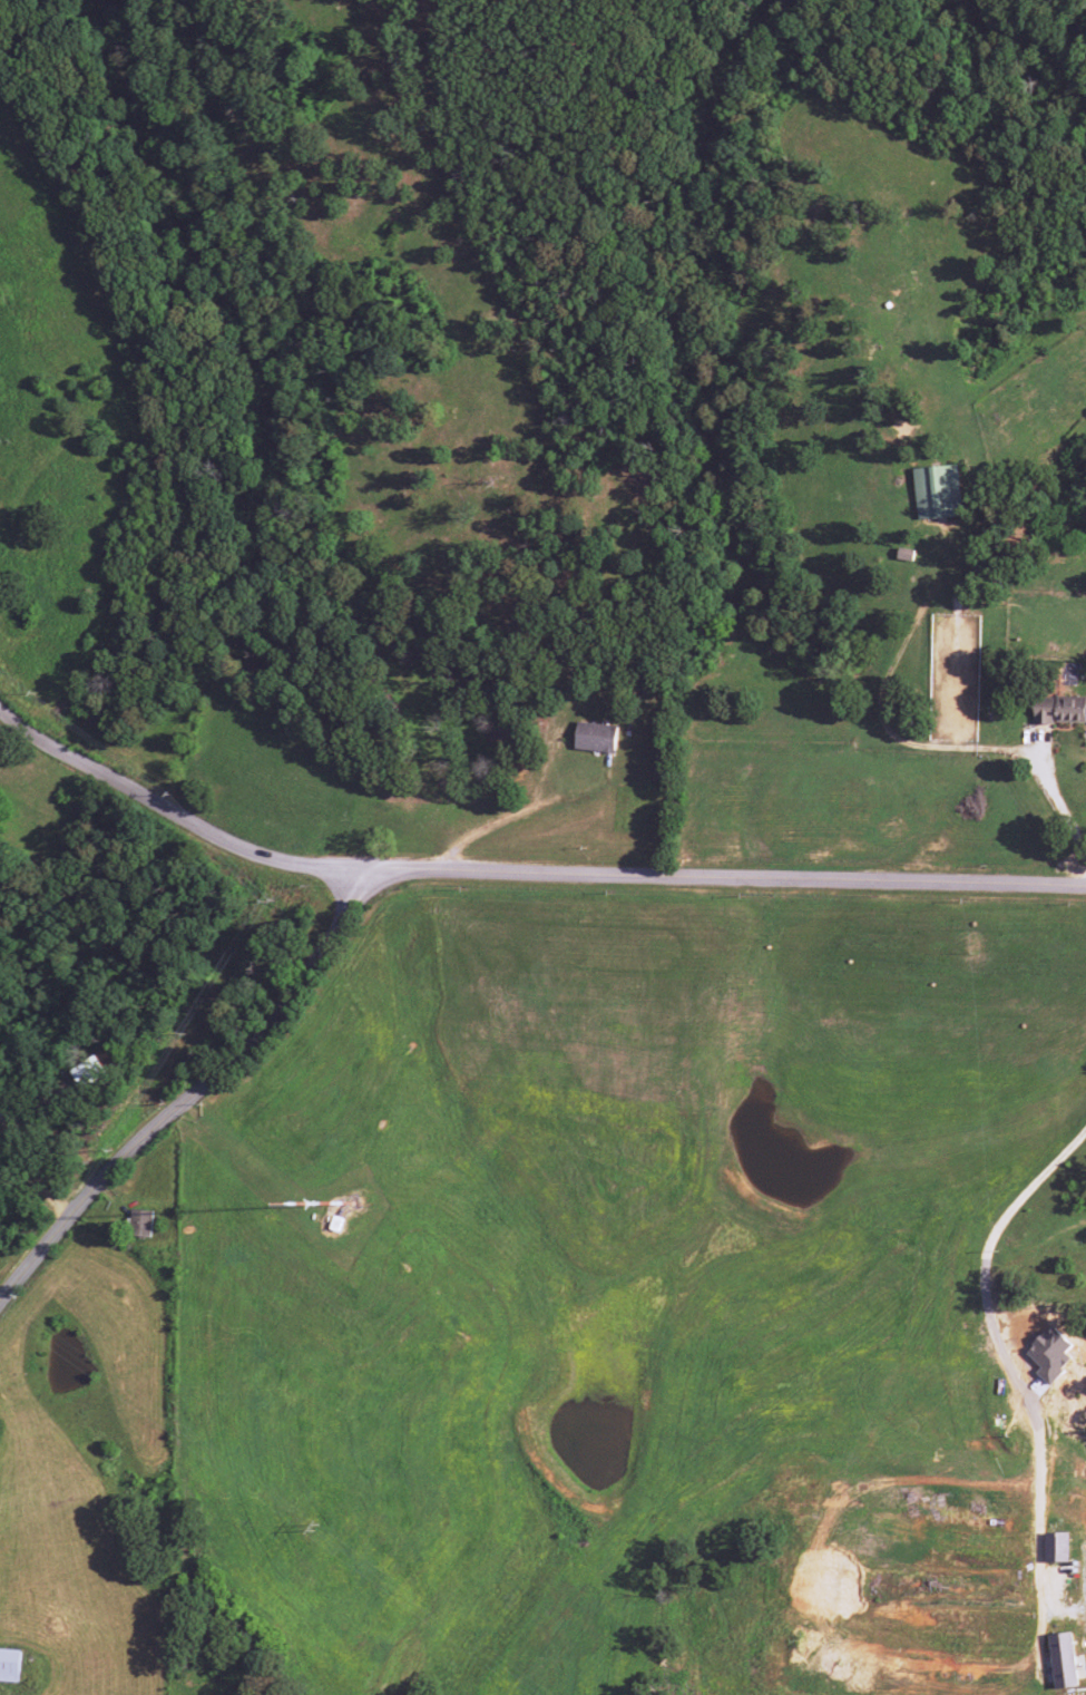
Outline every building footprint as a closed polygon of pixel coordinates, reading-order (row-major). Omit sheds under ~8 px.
[(913,468),(917,519),(963,516),(959,465),(913,468)] [(1034,696),(1033,722),(1085,724),(1085,698),(1034,696)] [(574,749),(614,754),(618,726),(577,721),(574,749)] [(152,1211),(131,1210),(130,1236),(151,1237),(152,1211)] [(1068,1533),(1045,1533),(1045,1562),(1068,1562),(1068,1533)] [(1049,1635),(1054,1690),(1078,1688),(1073,1632),(1049,1635)] [(20,1650),(0,1649),(0,1682),(19,1682),(20,1650)]
